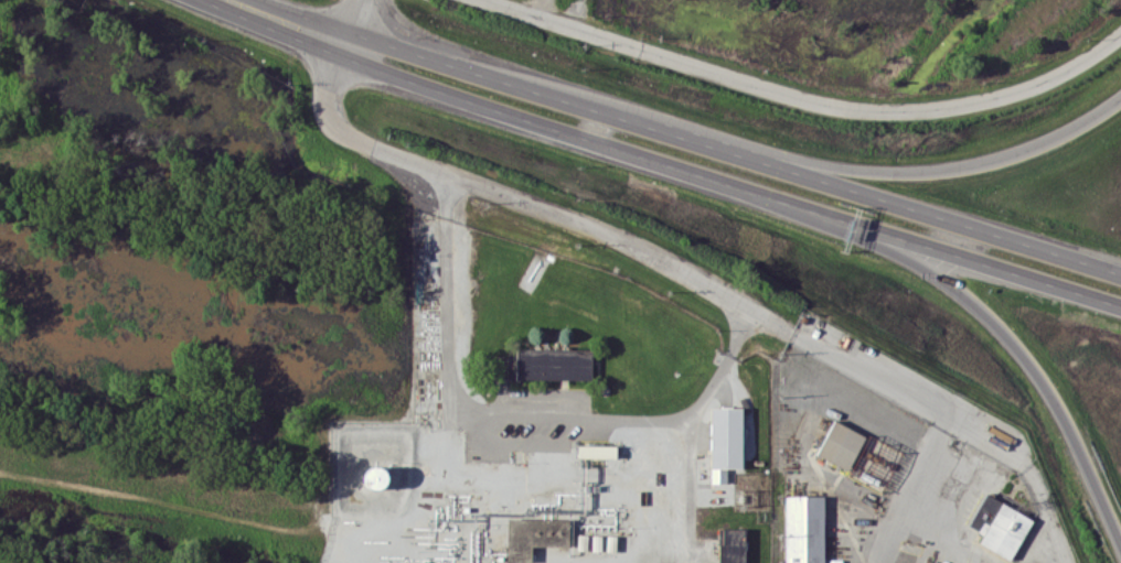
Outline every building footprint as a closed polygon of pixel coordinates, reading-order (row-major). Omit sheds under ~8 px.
[(512,347),(589,351),(587,382),(511,378),(512,347)] [(709,483),(726,483),(726,468),(741,468),(741,406),(709,406),(709,483)] [(815,452),(834,416),(883,441),(864,477),(815,452)] [(529,432),(564,432),(564,462),(529,462),(529,432)] [(575,445),(612,445),(611,457),(574,457),(575,445)] [(366,462),(362,463),(359,466),(356,469),(354,474),(355,478),(357,484),(361,486),(365,487),(370,487),(374,486),(377,483),(380,479),(381,475),(380,470),(377,466),(374,464),(370,463),(366,462)] [(974,537),(981,526),(969,519),(984,492),(1031,518),(1010,556),(974,537)] [(823,495),(823,562),(784,562),(783,495),(823,495)] [(504,518),(565,519),(564,543),(529,543),(527,561),(503,561),(504,518)] [(744,528),(744,562),(717,562),(717,527),(744,528)]
